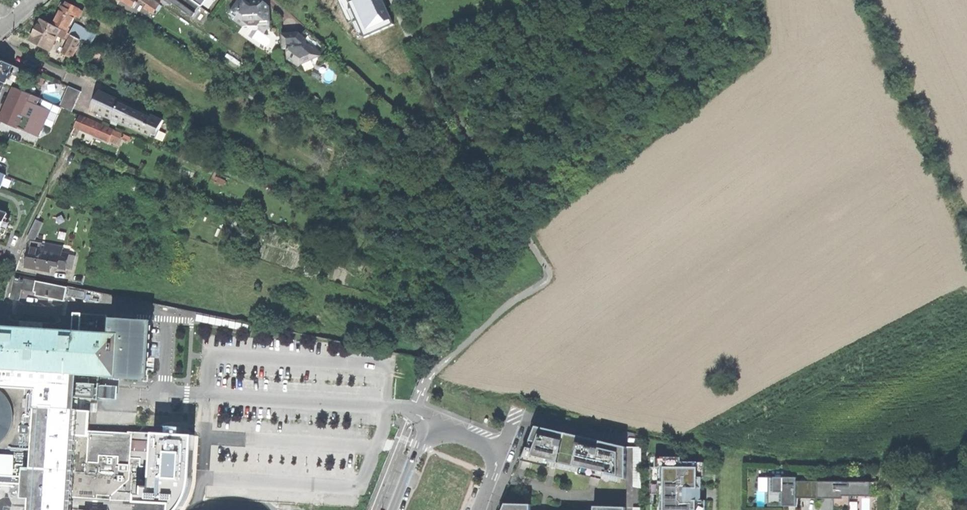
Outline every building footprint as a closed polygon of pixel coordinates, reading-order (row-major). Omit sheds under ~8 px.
[(153,0),(150,0),(147,4),(155,9),(159,4),(153,0)] [(180,5),(188,10),(193,1),(191,0),(183,0),(180,5)] [(229,14),(236,18),(234,21),(242,26),(258,26),(258,29),(270,29),(269,6),(261,0),(239,0),(229,14)] [(338,8),(339,7),(347,0),(331,0),(338,8)] [(339,7),(347,16),(355,9),(355,5),(350,0),(347,0),(339,7)] [(59,14),(53,25),(60,29),(66,32),(74,16),(78,18),(82,11),(67,3),(64,8),(62,7),(59,14)] [(155,9),(147,4),(144,8),(153,14),(155,9)] [(58,34),(60,29),(53,25),(41,20),(36,29),(31,40),(50,50),(58,34)] [(287,46),(289,59),(299,66),(322,55),(320,53),(326,46),(309,31),(304,36),(302,36),(301,35),(300,33),(298,32),(284,33),(285,45),(287,46)] [(79,39),(71,35),(69,40),(62,53),(70,57),(79,39)] [(4,82),(6,83),(6,82),(13,66),(0,60),(0,81),(4,82)] [(64,64),(62,69),(70,72),(72,68),(64,64)] [(19,68),(13,66),(6,82),(12,84),(13,81),(15,82),(18,82),(21,80),(22,78),(22,75),(20,72),(18,71),(19,68)] [(32,80),(41,84),(44,79),(34,75),(32,80)] [(59,106),(72,112),(81,91),(68,86),(59,106)] [(27,106),(32,95),(17,88),(2,121),(18,128),(27,106)] [(98,96),(91,111),(113,121),(114,118),(121,121),(119,124),(151,138),(156,128),(159,130),(164,120),(100,91),(98,96)] [(27,106),(35,110),(40,98),(32,95),(27,106)] [(87,132),(91,121),(79,116),(75,127),(87,132)] [(113,130),(91,121),(87,132),(97,136),(108,141),(113,130)] [(119,145),(123,134),(113,130),(108,141),(119,145)] [(35,224),(29,236),(34,238),(40,226),(35,224)] [(28,248),(40,250),(42,242),(30,240),(28,248)] [(58,267),(66,268),(68,253),(69,250),(52,247),(51,252),(44,251),(43,258),(51,259),(51,263),(58,264),(58,267)] [(27,257),(25,266),(49,271),(51,263),(51,259),(43,258),(44,251),(40,250),(28,248),(27,257)] [(68,253),(66,268),(72,269),(75,254),(68,253)] [(34,291),(36,280),(15,276),(11,298),(19,300),(21,289),(34,291)] [(67,287),(36,280),(34,291),(36,292),(36,295),(64,301),(67,287)] [(35,369),(79,371),(114,373),(145,375),(145,362),(148,325),(110,322),(110,335),(74,333),(75,332),(67,332),(67,333),(0,329),(0,367),(35,369)] [(145,362),(145,375),(152,375),(153,363),(145,362)] [(7,447),(7,451),(32,452),(36,383),(34,383),(35,369),(0,367),(0,447),(7,447)] [(51,453),(52,433),(73,434),(75,408),(77,408),(78,396),(95,397),(96,382),(79,382),(79,371),(35,369),(34,383),(36,383),(32,452),(51,453)] [(626,449),(536,428),(520,461),(551,471),(552,462),(562,465),(581,471),(577,477),(596,482),(602,483),(603,478),(626,484),(626,449)] [(89,435),(73,434),(52,433),(51,453),(49,495),(69,496),(72,496),(98,498),(98,494),(112,495),(130,479),(130,470),(133,432),(90,430),(89,435)] [(154,433),(133,432),(130,470),(131,470),(130,491),(120,500),(136,501),(136,493),(143,494),(143,485),(150,486),(151,466),(152,467),(154,433)] [(69,496),(49,495),(51,453),(32,452),(7,451),(7,447),(0,447),(0,475),(31,477),(29,509),(68,509),(69,496)] [(663,467),(665,509),(706,509),(705,500),(693,501),(693,495),(692,490),(698,490),(697,465),(663,467)] [(131,470),(130,470),(130,479),(112,495),(98,494),(98,498),(72,496),(72,498),(81,498),(120,500),(130,491),(131,470)] [(872,495),(872,482),(798,485),(798,478),(758,479),(759,508),(787,507),(797,507),(797,501),(834,500),(840,500),(840,496),(850,496),(872,495)] [(850,496),(840,496),(840,500),(834,500),(834,509),(851,509),(850,496)]
